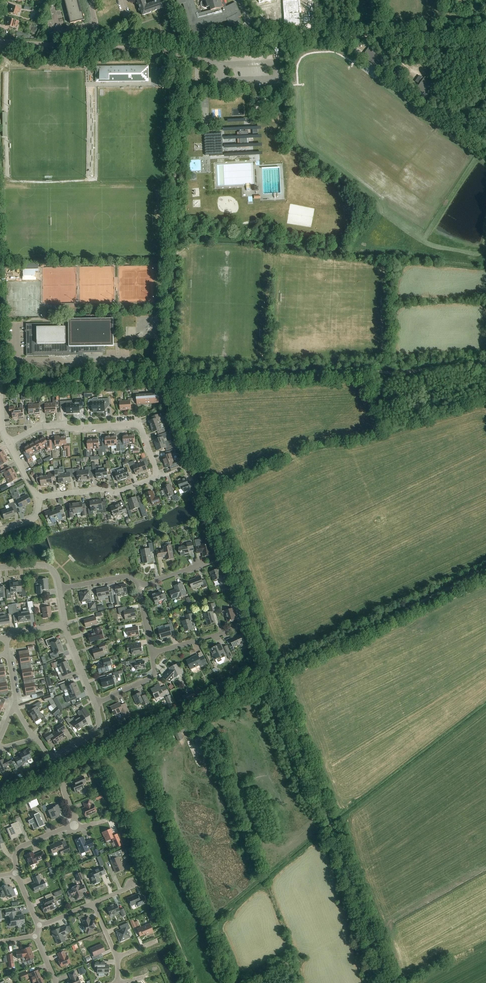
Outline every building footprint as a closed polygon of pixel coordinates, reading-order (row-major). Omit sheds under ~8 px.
[(70,24),(84,20),(82,12),(81,12),(78,0),(64,0),(70,24)] [(137,2),(143,16),(167,7),(165,2),(165,0),(161,0),(146,5),(145,0),(137,0),(137,2)] [(178,2),(176,3),(177,5),(181,4),(183,3),(187,17),(188,31),(193,31),(194,33),(203,30),(203,28),(215,24),(228,21),(229,23),(238,21),(238,18),(242,16),(235,3),(227,7),(226,7),(224,0),(205,0),(205,1),(203,2),(202,4),(202,6),(203,8),(205,9),(207,9),(210,8),(211,12),(198,15),(193,0),(178,0),(178,2)] [(19,12),(21,8),(12,6),(10,13),(16,15),(17,12),(19,12)] [(13,20),(8,19),(6,26),(13,28),(15,28),(16,25),(18,26),(19,22),(13,20)] [(369,47),(366,51),(362,56),(380,69),(384,65),(382,64),(382,63),(381,62),(383,60),(377,56),(378,54),(369,47)] [(408,71),(399,65),(396,70),(406,75),(408,71)] [(100,80),(149,79),(149,66),(100,66),(100,80)] [(425,77),(424,79),(420,76),(415,82),(419,85),(417,89),(425,95),(433,82),(425,77)] [(204,128),(204,140),(205,155),(210,155),(210,156),(223,156),(222,133),(209,133),(209,128),(205,128),(204,128)] [(248,131),(244,132),(239,132),(240,147),(249,146),(248,131)] [(23,266),(23,269),(22,269),(22,276),(36,276),(36,270),(38,270),(38,264),(26,264),(26,266),(23,266)] [(27,355),(27,356),(34,356),(45,356),(52,356),(82,355),(82,353),(100,353),(102,353),(102,350),(104,350),(104,348),(104,346),(114,346),(114,343),(114,339),(113,319),(113,315),(96,315),(86,315),(86,319),(81,319),(76,319),(69,319),(69,323),(67,323),(60,323),(53,323),(52,323),(51,323),(31,324),(26,324),(26,330),(26,332),(26,338),(26,340),(27,355)] [(137,405),(148,404),(147,394),(139,395),(139,390),(133,390),(134,397),(136,397),(137,405)] [(147,394),(148,404),(159,403),(158,395),(162,395),(160,390),(155,390),(156,394),(147,394)] [(50,403),(51,413),(57,413),(56,400),(59,400),(59,392),(54,392),(55,398),(53,398),(53,403),(50,403)] [(92,409),(93,412),(99,412),(98,402),(98,399),(89,400),(89,401),(89,402),(88,402),(89,407),(90,407),(92,409)] [(105,410),(106,409),(105,408),(105,407),(106,405),(110,405),(110,399),(107,399),(98,399),(98,402),(99,412),(102,411),(103,412),(104,411),(105,411),(105,410)] [(67,414),(73,413),(72,403),(72,400),(63,401),(64,408),(67,408),(67,414)] [(78,403),(72,403),(73,413),(77,413),(78,414),(79,413),(80,413),(80,412),(81,411),(80,410),(80,408),(81,408),(82,409),(84,409),(84,400),(78,400),(78,403)] [(15,407),(9,407),(10,413),(12,413),(13,419),(18,419),(18,409),(15,409),(15,407)] [(151,427),(160,424),(164,422),(163,420),(162,420),(160,414),(152,417),(153,420),(149,421),(151,427)] [(166,431),(165,428),(164,426),(164,422),(160,424),(151,427),(153,433),(157,431),(158,434),(166,431)] [(165,442),(164,439),(167,438),(166,436),(169,435),(168,432),(161,434),(162,437),(154,440),(156,445),(165,442)] [(117,452),(121,451),(120,443),(117,444),(117,435),(111,436),(111,446),(116,445),(117,452)] [(120,443),(121,451),(125,451),(125,448),(127,447),(127,445),(129,445),(129,435),(123,435),(123,443),(120,443)] [(52,450),(51,445),(51,440),(46,441),(44,436),(39,439),(44,448),(46,447),(48,450),(52,450)] [(55,447),(61,446),(60,436),(55,436),(55,441),(52,441),(52,450),(56,449),(55,447)] [(64,446),(65,450),(66,450),(66,457),(71,457),(70,450),(70,444),(67,444),(66,436),(60,436),(61,446),(64,446)] [(111,446),(111,436),(105,436),(105,444),(102,445),(103,450),(103,453),(106,452),(106,449),(108,449),(108,446),(111,446)] [(39,439),(34,442),(40,453),(41,452),(41,451),(40,450),(44,448),(39,439)] [(34,442),(29,445),(34,453),(37,452),(38,453),(39,453),(40,453),(34,442)] [(173,445),(170,446),(169,444),(166,445),(165,442),(156,445),(157,451),(166,448),(167,451),(174,448),(173,445)] [(34,460),(33,460),(36,458),(33,453),(34,453),(29,445),(24,447),(28,454),(25,456),(28,463),(34,460)] [(173,459),(172,456),(175,455),(174,453),(175,453),(174,449),(167,452),(168,455),(162,457),(163,460),(164,460),(164,463),(173,459)] [(4,468),(2,465),(9,461),(6,456),(0,459),(0,470),(4,468)] [(138,464),(142,473),(147,471),(146,467),(150,466),(147,458),(140,460),(141,463),(138,464)] [(165,465),(166,468),(172,466),(174,470),(179,468),(177,462),(174,463),(173,459),(164,463),(165,465)] [(106,461),(106,465),(104,465),(104,468),(101,469),(103,478),(108,478),(107,469),(111,469),(109,461),(106,461)] [(128,463),(128,464),(131,470),(134,469),(136,475),(142,473),(138,464),(135,465),(134,461),(128,463)] [(101,469),(99,469),(99,466),(95,466),(95,463),(92,463),(93,471),(96,471),(97,479),(103,478),(101,469)] [(125,469),(121,470),(124,480),(130,477),(128,471),(131,470),(128,464),(123,466),(125,469)] [(6,478),(15,474),(12,468),(8,470),(7,467),(0,470),(0,471),(1,474),(3,473),(6,478)] [(86,470),(83,471),(84,481),(90,480),(89,474),(92,474),(91,467),(85,468),(86,470)] [(82,482),(82,481),(84,481),(83,471),(80,471),(79,468),(73,469),(74,476),(77,476),(78,482),(78,483),(82,482)] [(74,477),(74,476),(73,469),(67,470),(67,473),(64,474),(66,483),(71,482),(71,478),(74,477)] [(118,482),(124,480),(121,470),(117,471),(116,469),(111,470),(113,477),(116,476),(118,482)] [(55,471),(55,472),(56,479),(56,480),(59,480),(60,484),(66,483),(64,474),(64,470),(55,471)] [(49,475),(46,476),(47,486),(53,485),(52,479),(56,479),(55,472),(48,473),(49,475)] [(15,474),(6,478),(9,483),(18,479),(15,474)] [(41,487),(47,486),(46,476),(43,476),(43,474),(36,475),(37,481),(40,481),(41,487)] [(180,489),(183,488),(185,493),(191,491),(186,478),(177,481),(180,489)] [(169,499),(170,497),(174,495),(172,491),(173,491),(172,488),(171,488),(170,484),(166,486),(166,488),(163,489),(164,490),(160,492),(162,496),(164,495),(165,495),(164,497),(169,499)] [(148,504),(150,503),(150,504),(152,503),(153,505),(161,503),(158,496),(155,497),(153,491),(145,494),(147,500),(146,500),(148,504)] [(27,495),(21,498),(17,492),(14,493),(11,494),(13,500),(16,499),(17,500),(16,500),(20,508),(30,502),(27,495)] [(143,509),(144,513),(142,514),(143,519),(148,517),(146,512),(143,502),(138,503),(136,497),(129,500),(130,502),(129,503),(132,510),(140,507),(141,510),(143,509)] [(89,515),(94,514),(97,514),(97,511),(96,500),(93,500),(93,501),(90,502),(91,509),(88,509),(89,515)] [(101,512),(104,512),(104,515),(108,514),(107,512),(106,512),(105,504),(102,504),(102,500),(99,501),(99,500),(96,500),(97,511),(101,510),(101,512)] [(13,510),(16,509),(14,502),(8,504),(9,509),(6,510),(6,509),(1,511),(4,519),(8,518),(8,517),(14,515),(13,510)] [(76,504),(77,514),(81,513),(82,517),(87,516),(86,509),(83,510),(82,503),(76,504)] [(116,505),(111,507),(114,517),(127,512),(125,506),(122,507),(120,503),(116,504),(116,505)] [(74,514),(77,514),(76,504),(70,504),(71,511),(68,512),(69,519),(74,518),(74,514)] [(63,519),(62,518),(66,517),(62,506),(56,508),(57,511),(54,512),(58,521),(63,519)] [(45,512),(48,520),(49,523),(50,523),(52,523),(58,521),(54,512),(51,513),(51,510),(45,512)] [(188,551),(194,550),(193,542),(187,543),(187,545),(178,547),(179,552),(180,552),(181,556),(185,555),(185,556),(189,555),(188,551)] [(150,552),(154,552),(153,543),(149,544),(150,549),(141,550),(144,564),(152,562),(150,552)] [(203,557),(212,555),(210,543),(201,545),(201,546),(196,547),(197,554),(203,553),(203,557)] [(166,559),(174,558),(171,545),(164,547),(164,550),(157,551),(158,558),(165,556),(166,559)] [(227,583),(224,575),(222,576),(219,569),(210,572),(211,576),(212,576),(214,581),(218,579),(221,585),(225,584),(227,583)] [(204,588),(208,587),(205,580),(202,581),(200,576),(196,578),(189,581),(192,588),(202,585),(204,588)] [(43,590),(48,590),(47,579),(39,580),(39,587),(37,587),(37,591),(36,591),(37,595),(44,594),(43,590)] [(13,593),(16,592),(15,582),(9,583),(10,591),(6,592),(7,599),(11,599),(11,596),(13,596),(13,593)] [(15,582),(16,592),(19,592),(19,595),(22,595),(22,597),(26,597),(25,590),(21,590),(21,582),(15,582)] [(179,598),(186,595),(182,583),(174,586),(176,590),(170,592),(173,599),(179,597),(179,598)] [(117,594),(127,592),(126,584),(121,585),(121,586),(115,587),(117,594)] [(98,598),(110,596),(108,587),(97,590),(98,598)] [(86,603),(89,603),(91,609),(96,608),(95,603),(92,603),(90,593),(88,591),(80,593),(82,602),(86,601),(86,603)] [(164,601),(167,600),(165,594),(161,595),(161,592),(157,594),(157,593),(151,595),(152,598),(153,598),(155,604),(163,601),(164,601)] [(23,612),(25,621),(30,621),(29,611),(34,610),(32,601),(27,602),(28,608),(26,608),(26,611),(23,612)] [(235,613),(239,612),(237,603),(231,605),(232,609),(225,611),(227,615),(225,615),(227,622),(237,619),(235,613)] [(19,622),(25,621),(23,612),(20,612),(20,609),(17,609),(16,604),(11,605),(12,611),(13,615),(17,614),(19,622)] [(208,625),(215,623),(212,612),(217,611),(215,604),(211,605),(212,607),(209,608),(210,612),(204,614),(208,625)] [(43,618),(52,617),(50,607),(42,608),(43,618)] [(126,620),(136,618),(134,609),(126,611),(125,607),(118,608),(119,615),(125,614),(126,620)] [(186,620),(182,621),(185,631),(186,630),(187,631),(193,629),(191,621),(194,620),(192,614),(189,615),(186,615),(187,619),(186,620)] [(86,628),(98,624),(96,617),(84,620),(86,628)] [(165,626),(158,628),(159,630),(160,636),(160,637),(161,637),(161,639),(172,636),(171,632),(174,631),(172,624),(165,626)] [(128,637),(139,634),(138,627),(127,629),(128,637)] [(99,635),(102,634),(101,628),(94,630),(95,633),(88,635),(90,642),(100,640),(99,635)] [(234,647),(240,644),(241,647),(250,643),(248,639),(244,641),(241,634),(230,640),(232,644),(229,646),(232,652),(235,650),(234,647)] [(60,643),(58,640),(55,641),(54,637),(46,640),(48,647),(51,645),(52,649),(61,645),(60,643)] [(103,650),(107,649),(105,643),(99,645),(100,648),(93,650),(95,658),(105,655),(103,650)] [(133,655),(143,653),(141,643),(127,646),(128,651),(132,651),(133,655)] [(62,648),(61,645),(52,649),(54,652),(49,654),(52,660),(58,657),(57,654),(63,652),(62,648)] [(213,655),(212,656),(214,660),(215,660),(217,663),(225,660),(225,658),(225,657),(227,656),(223,649),(220,650),(218,645),(215,647),(214,647),(213,647),(214,647),(210,649),(213,655)] [(20,659),(29,657),(28,650),(18,652),(20,659)] [(200,667),(207,663),(203,656),(199,658),(198,655),(193,657),(193,658),(187,661),(191,669),(195,667),(195,668),(196,667),(199,665),(200,667)] [(31,665),(29,657),(20,659),(21,666),(31,665)] [(108,666),(112,664),(110,658),(103,660),(104,664),(97,666),(99,673),(109,670),(108,666)] [(136,670),(146,668),(144,661),(137,663),(137,660),(130,661),(131,668),(135,667),(136,670)] [(59,667),(60,671),(69,667),(67,661),(61,663),(60,661),(53,663),(55,669),(59,667)] [(174,678),(184,673),(181,669),(178,664),(170,668),(171,670),(164,677),(170,682),(174,678)] [(32,672),(31,665),(21,666),(22,674),(32,672)] [(69,667),(60,671),(62,674),(58,675),(60,681),(67,678),(66,675),(72,673),(69,667)] [(33,680),(32,672),(22,674),(23,681),(33,680)] [(103,687),(115,684),(112,676),(101,679),(103,687)] [(34,687),(33,680),(23,681),(25,689),(34,687)] [(67,689),(68,692),(78,688),(75,682),(66,686),(65,683),(60,685),(62,691),(67,689)] [(161,697),(164,696),(166,697),(165,698),(169,705),(174,702),(171,695),(168,696),(167,695),(169,693),(166,686),(166,687),(162,689),(159,684),(155,686),(156,687),(152,689),(154,693),(153,694),(155,698),(161,696),(161,697)] [(0,688),(0,695),(8,694),(7,687),(0,688)] [(34,687),(25,689),(26,696),(36,695),(34,687)] [(78,688),(68,692),(69,695),(64,697),(67,703),(72,701),(71,698),(80,695),(78,688)] [(50,696),(43,698),(44,702),(51,700),(51,699),(54,698),(53,693),(50,693),(50,696)] [(143,706),(149,703),(147,697),(143,699),(141,693),(133,696),(135,700),(136,700),(138,705),(142,703),(143,706)] [(32,717),(40,712),(38,709),(41,707),(39,705),(40,704),(39,702),(33,706),(34,708),(29,711),(32,717)] [(50,706),(54,710),(51,712),(55,716),(60,712),(57,707),(54,703),(50,706)] [(124,717),(131,714),(126,704),(122,705),(121,706),(119,707),(118,704),(111,707),(115,715),(121,712),(124,717)] [(77,713),(79,717),(77,719),(82,727),(87,724),(83,717),(85,715),(82,710),(77,713)] [(41,715),(40,712),(32,717),(35,722),(40,719),(42,721),(46,719),(43,714),(41,715)] [(82,727),(77,719),(74,720),(72,718),(70,719),(69,717),(65,720),(69,725),(72,723),(77,730),(82,727)] [(57,731),(54,733),(60,742),(65,738),(63,735),(67,732),(62,724),(56,727),(57,731)] [(179,731),(175,733),(178,742),(183,740),(179,731)] [(52,735),(49,732),(43,736),(49,744),(53,741),(55,745),(60,742),(54,733),(52,735)] [(27,749),(27,750),(24,751),(19,753),(21,757),(15,760),(18,766),(20,765),(28,761),(28,763),(30,764),(33,762),(31,758),(29,754),(32,753),(29,748),(27,749)] [(12,764),(9,758),(5,760),(6,761),(4,762),(3,759),(0,761),(0,771),(1,772),(2,773),(4,772),(4,771),(8,769),(6,767),(12,764)] [(73,780),(74,783),(72,784),(75,793),(84,789),(81,783),(85,781),(83,776),(73,780)] [(31,809),(39,805),(36,799),(25,804),(26,807),(29,806),(31,809)] [(85,817),(96,812),(93,804),(91,805),(89,800),(83,803),(85,808),(82,809),(85,817)] [(59,814),(62,813),(58,805),(55,806),(55,807),(53,808),(53,809),(48,811),(52,820),(57,818),(57,816),(59,815),(59,814)] [(39,828),(44,826),(41,818),(40,818),(39,815),(38,813),(34,815),(35,818),(28,821),(30,825),(32,824),(34,829),(39,827),(39,828)] [(15,817),(16,819),(15,819),(17,823),(11,825),(12,827),(7,829),(11,839),(18,836),(18,835),(22,833),(20,828),(24,826),(19,815),(15,817)] [(112,839),(113,842),(111,843),(113,848),(121,845),(117,834),(114,836),(111,829),(102,833),(104,837),(106,841),(112,839)] [(89,850),(88,849),(94,847),(91,840),(85,843),(83,837),(75,840),(79,849),(78,849),(80,853),(89,850)] [(61,855),(70,851),(68,846),(63,848),(60,841),(56,842),(56,843),(49,846),(52,854),(59,851),(61,855)] [(123,856),(122,855),(124,854),(123,850),(108,855),(111,860),(110,861),(115,873),(123,869),(118,858),(123,856)] [(36,861),(42,859),(45,857),(43,851),(34,855),(33,852),(25,856),(27,860),(29,866),(37,863),(36,861)] [(98,877),(105,874),(102,867),(92,872),(93,873),(89,875),(93,884),(100,882),(98,877)] [(74,875),(77,882),(84,879),(81,872),(74,875)] [(35,892),(46,888),(43,880),(41,881),(39,876),(33,878),(35,883),(32,885),(35,892)] [(1,896),(2,898),(3,899),(5,898),(6,896),(8,895),(9,898),(15,896),(11,886),(8,888),(7,885),(0,888),(0,892),(1,894),(1,896)] [(72,890),(68,892),(70,898),(75,896),(76,899),(83,896),(82,893),(86,891),(83,885),(79,887),(78,885),(71,888),(72,890)] [(138,906),(146,903),(144,897),(139,899),(137,895),(127,899),(130,906),(137,903),(138,906)] [(57,907),(52,897),(43,901),(44,904),(41,906),(44,913),(50,910),(54,909),(54,908),(57,907)] [(110,916),(119,912),(116,905),(107,908),(110,916)] [(18,924),(24,923),(23,915),(15,916),(15,914),(16,914),(15,909),(5,911),(6,916),(9,915),(10,922),(9,922),(10,927),(18,925),(18,924)] [(91,930),(95,928),(92,921),(90,922),(88,916),(81,919),(84,925),(82,925),(85,932),(87,932),(88,933),(89,933),(90,933),(91,933),(91,932),(91,931),(92,931),(91,930)] [(133,919),(130,921),(133,928),(139,925),(137,921),(134,922),(133,919)] [(127,930),(130,929),(127,923),(119,926),(121,930),(116,932),(119,938),(118,938),(120,942),(125,940),(125,939),(130,937),(127,930)] [(146,935),(153,933),(149,924),(137,929),(140,937),(146,934),(146,935)] [(63,936),(69,933),(66,927),(60,929),(59,928),(52,931),(53,934),(52,935),(52,936),(53,937),(54,937),(58,944),(65,941),(63,936)] [(98,955),(105,952),(102,944),(91,949),(94,956),(92,957),(93,960),(99,957),(98,955)] [(24,965),(27,964),(33,962),(32,960),(34,959),(34,958),(29,947),(21,950),(21,951),(16,952),(17,959),(21,958),(24,965)] [(61,967),(70,963),(67,956),(66,957),(63,951),(57,954),(60,959),(58,960),(61,967)] [(97,973),(108,973),(108,965),(104,965),(104,962),(95,962),(95,968),(97,968),(97,973)] [(77,969),(80,975),(86,973),(83,966),(77,969)] [(38,970),(30,974),(30,975),(33,982),(43,982),(38,970)] [(26,971),(18,974),(22,982),(29,979),(26,971)] [(67,982),(68,982),(80,982),(79,981),(78,977),(77,978),(74,972),(69,974),(71,980),(67,982)]
